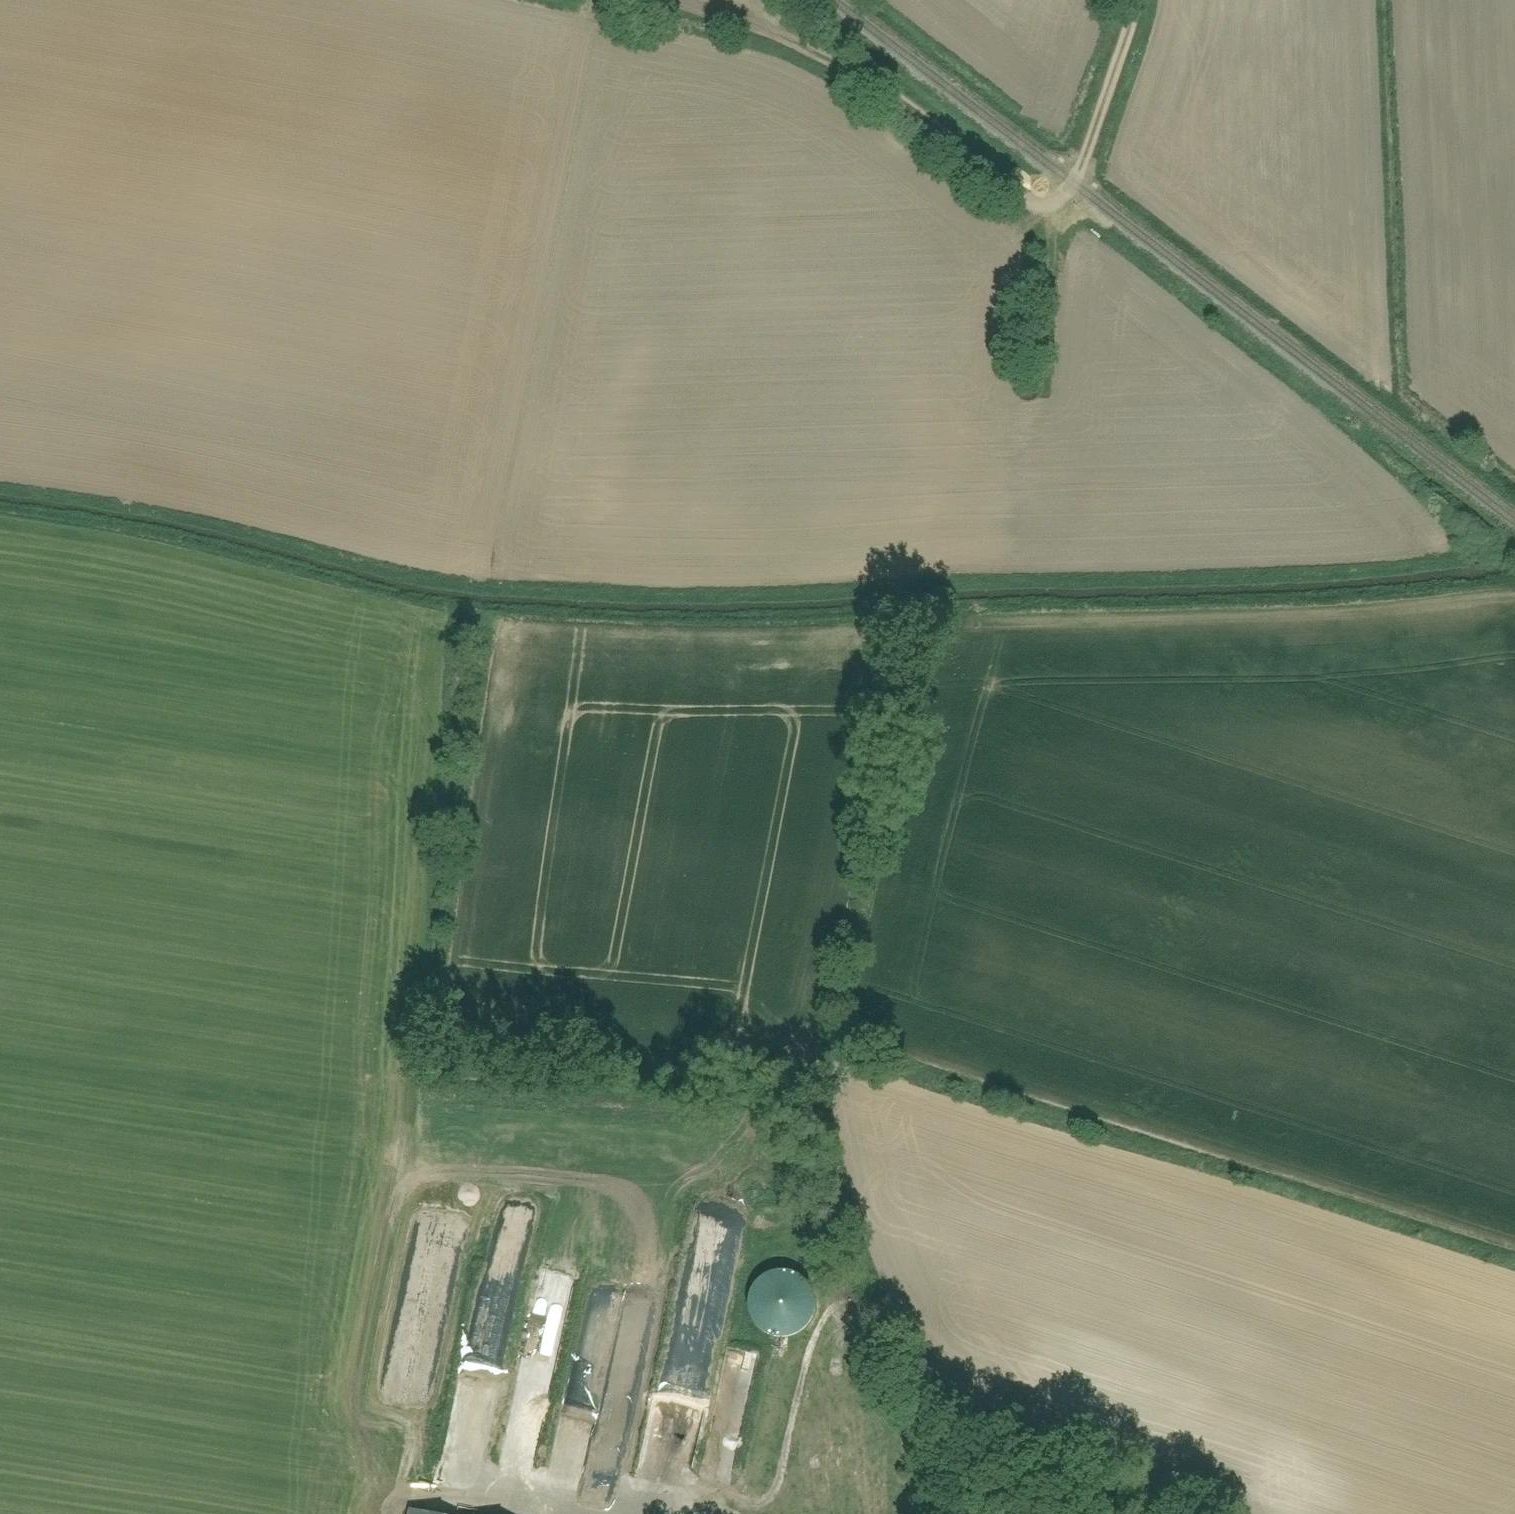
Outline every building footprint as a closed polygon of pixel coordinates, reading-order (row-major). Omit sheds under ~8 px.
[(749,1307),(754,1317),(763,1325),(773,1330),(785,1330),(796,1327),(805,1320),(811,1311),(815,1301),(814,1290),(811,1280),(804,1272),(795,1266),(785,1263),(774,1263),(764,1267),(755,1275),(749,1285),(747,1296),(749,1307)]
